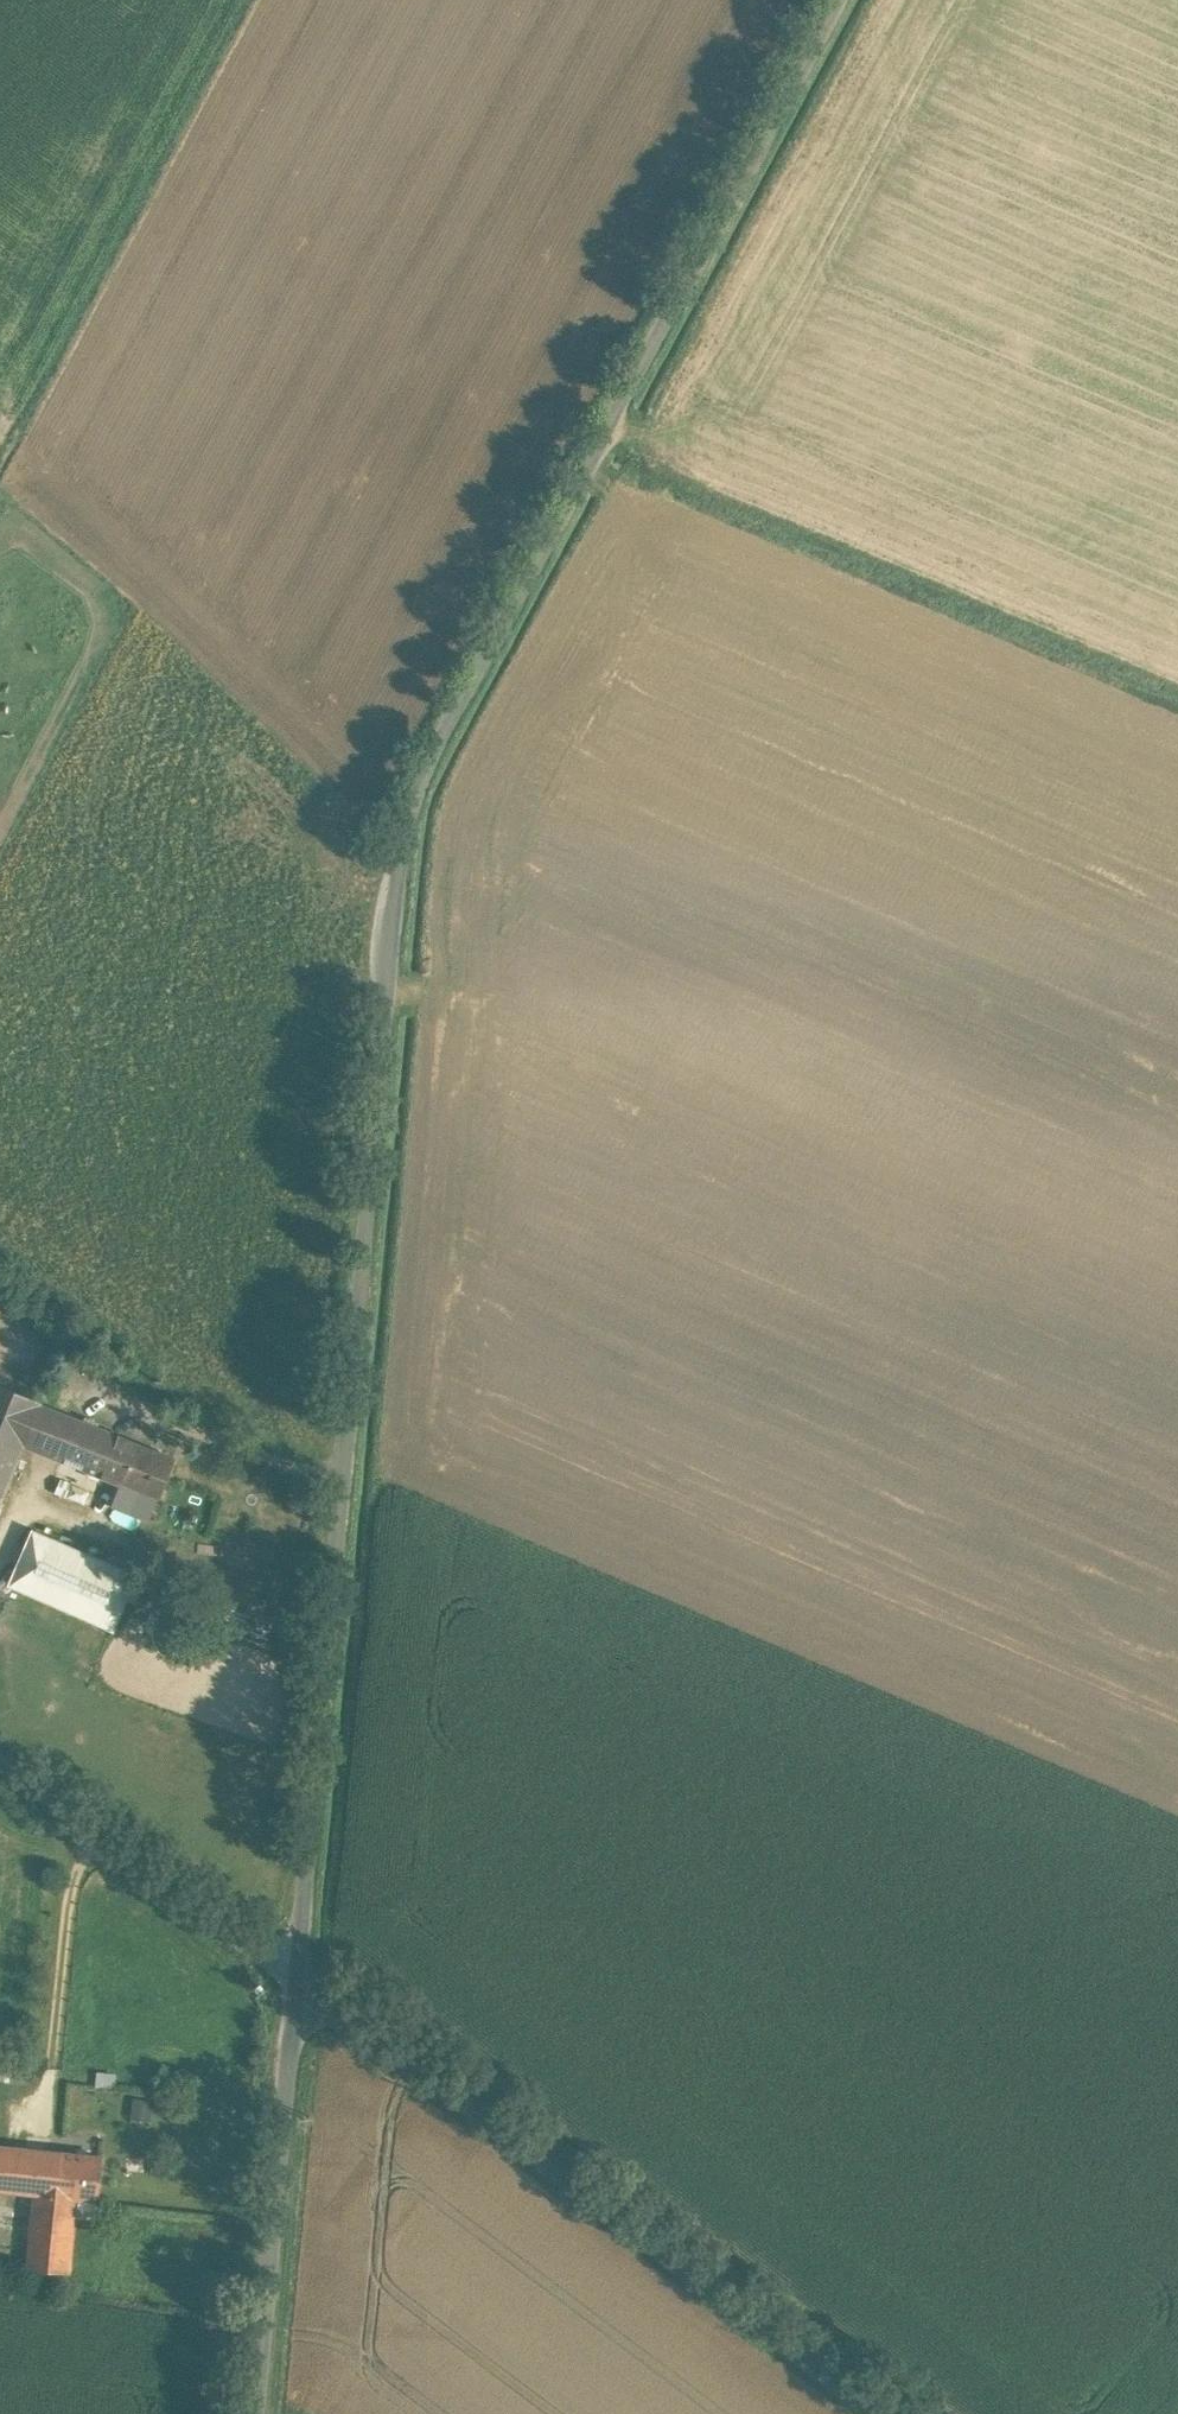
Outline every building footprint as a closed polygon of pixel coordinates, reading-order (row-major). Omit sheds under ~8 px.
[(0,1385),(0,1504),(24,1444),(40,1404),(41,1402),(0,1385)] [(137,1444),(40,1404),(24,1444),(122,1483),(137,1444)] [(173,1458),(137,1444),(122,1483),(158,1497),(173,1458)] [(139,1574),(31,1528),(8,1583),(116,1629),(139,1574)] [(0,2146),(0,2189),(45,2193),(60,2195),(64,2153),(0,2146)] [(103,2157),(64,2153),(60,2195),(67,2196),(98,2199),(103,2157)] [(45,2193),(43,2214),(34,2213),(29,2268),(69,2272),(74,2217),(65,2216),(67,2196),(60,2195),(45,2193)]
